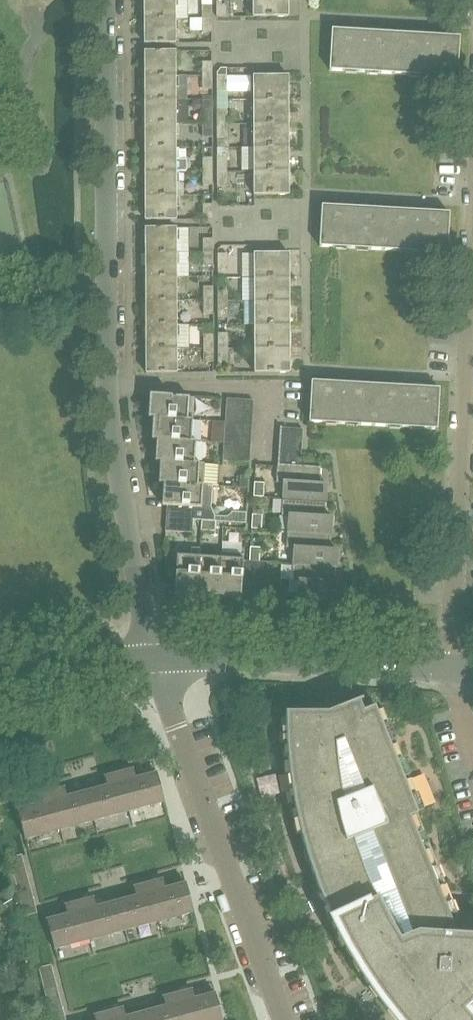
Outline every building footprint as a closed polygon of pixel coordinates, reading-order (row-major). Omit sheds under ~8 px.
[(144,19),(175,19),(188,19),(188,0),(144,0),(144,19)] [(252,17),(287,17),(287,0),(252,0),(252,17)] [(216,1),(216,17),(227,17),(227,1),(216,1)] [(201,4),(201,18),(212,18),(212,4),(201,4)] [(212,32),(212,18),(201,18),(201,32),(212,32)] [(175,43),(175,19),(144,19),(144,43),(175,43)] [(328,70),(393,74),(395,34),(330,30),(328,70)] [(395,34),(393,74),(455,78),(458,38),(395,34)] [(144,51),(144,77),(175,76),(175,51),(144,51)] [(202,62),(202,76),(212,75),(212,62),(202,62)] [(220,68),(216,73),(216,101),(227,101),(226,68),(220,68)] [(212,75),(202,76),(202,89),(212,89),(212,75)] [(144,77),(144,101),(175,100),(175,76),(144,77)] [(252,101),(287,102),(287,76),(252,76),(252,101)] [(145,124),(175,124),(175,100),(144,101),(145,124)] [(202,100),(202,110),(212,110),(212,100),(202,100)] [(227,125),(227,101),(216,101),(217,125),(227,125)] [(252,101),(253,125),(287,125),(287,102),(252,101)] [(202,110),(202,123),(212,124),(212,110),(202,110)] [(212,124),(202,123),(202,137),(212,137),(212,124)] [(145,124),(145,148),(175,148),(175,124),(145,124)] [(217,125),(217,140),(228,140),(227,125),(217,125)] [(243,125),(243,149),(253,149),(288,149),(287,125),(253,125),(243,125)] [(145,148),(145,172),(175,172),(179,172),(187,172),(187,160),(179,160),(175,160),(175,148),(145,148)] [(243,149),(243,174),(253,174),(288,174),(288,149),(253,149),(243,149)] [(227,155),(216,155),(216,171),(227,171),(227,155)] [(202,157),(202,171),(212,171),(212,157),(202,157)] [(212,185),(212,171),(202,171),(202,185),(212,185)] [(227,187),(227,171),(216,171),(217,187),(227,187)] [(145,172),(145,196),(176,196),(175,172),(145,172)] [(288,174),(253,174),(253,195),(288,195),(288,174)] [(176,220),(176,196),(145,196),(145,220),(176,220)] [(203,220),(213,220),(213,204),(203,204),(203,220)] [(318,246),(383,250),(386,210),(321,206),(318,246)] [(449,213),(386,210),(383,250),(446,253),(449,213)] [(145,228),(145,253),(176,253),(176,228),(145,228)] [(203,239),(203,252),(213,252),(213,239),(203,239)] [(213,252),(203,252),(203,266),(213,266),(213,252)] [(145,253),(145,276),(176,276),(176,253),(145,253)] [(227,253),(220,253),(217,253),(217,269),(228,269),(227,253)] [(253,254),(253,276),(288,276),(288,253),(253,254)] [(176,276),(145,276),(145,299),(176,299),(176,289),(176,276)] [(253,276),(253,300),(288,300),(288,276),(253,276)] [(203,286),(203,300),(213,300),(213,286),(203,286)] [(227,286),(219,286),(217,286),(217,302),(227,301),(227,286)] [(145,299),(145,323),(176,324),(176,299),(145,299)] [(213,314),(213,300),(203,300),(203,314),(213,314)] [(253,300),(254,324),(288,323),(288,300),(253,300)] [(227,317),(227,301),(217,302),(217,317),(227,317)] [(145,323),(145,348),(176,348),(176,324),(145,323)] [(254,324),(254,348),(289,348),(288,323),(254,324)] [(218,348),(228,349),(228,333),(219,333),(218,348)] [(203,334),(203,348),(213,348),(213,334),(203,334)] [(146,373),(177,373),(176,361),(176,348),(145,348),(146,373)] [(203,362),(213,362),(213,348),(203,348),(203,362)] [(228,364),(228,349),(218,348),(218,364),(228,364)] [(254,348),(254,373),(290,372),(289,348),(254,348)] [(311,382),(309,422),(373,426),(375,385),(344,384),(311,382)] [(373,426),(415,428),(437,430),(439,389),(375,385),(373,426)] [(150,395),(148,417),(192,420),(194,398),(150,395)] [(226,411),(252,413),(253,400),(227,399),(226,411)] [(226,411),(225,424),(252,425),(252,413),(226,411)] [(152,439),(196,442),(196,441),(191,441),(192,420),(148,417),(148,418),(153,418),(152,439)] [(225,424),(224,436),(251,438),(252,425),(225,424)] [(280,427),(279,440),(302,442),(303,429),(281,428),(281,427),(280,427)] [(224,436),(223,449),(250,450),(251,438),(224,436)] [(156,440),(155,461),(160,461),(204,464),(204,463),(195,463),(196,442),(152,439),(152,440),(156,440)] [(302,442),(279,440),(278,453),(301,454),(302,442)] [(249,463),(250,450),(223,449),(223,461),(249,463)] [(319,486),(321,467),(301,466),(301,454),(278,453),(276,483),(284,483),(283,498),(326,501),(326,493),(324,493),(324,486),(319,486)] [(204,464),(160,461),(155,461),(155,462),(160,462),(159,483),(208,486),(208,485),(203,485),(204,464)] [(253,497),(263,497),(264,483),(254,482),(253,497)] [(197,520),(201,520),(215,521),(215,516),(211,507),(206,506),(208,486),(159,483),(159,484),(163,484),(162,505),(167,506),(166,518),(197,520)] [(325,518),(326,501),(283,498),(282,515),(289,516),(288,531),(331,534),(331,526),(329,526),(329,519),(325,518)] [(245,523),(246,512),(232,511),(231,522),(245,523)] [(262,515),(252,515),(251,529),(261,529),(262,515)] [(197,520),(166,518),(165,532),(166,532),(166,531),(196,533),(192,532),(193,520),(197,520)] [(216,521),(215,521),(201,520),(201,530),(215,531),(216,521)] [(294,549),(293,564),(336,567),(336,559),(334,558),(334,551),(330,551),(331,534),(288,531),(287,548),(294,549)] [(249,561),(256,562),(259,562),(260,548),(250,547),(249,561)] [(197,596),(199,556),(200,548),(193,548),(190,551),(189,556),(177,555),(174,595),(197,596)] [(197,596),(218,597),(221,553),(220,553),(220,558),(199,556),(197,596)] [(241,594),(252,595),(254,595),(254,590),(256,562),(249,561),(243,561),(244,554),(221,553),(218,597),(241,599),(241,594)] [(256,562),(254,590),(266,591),(266,595),(265,595),(266,595),(268,562),(259,562),(256,562)] [(335,584),(336,567),(293,564),(292,581),(299,581),(298,597),(331,600),(331,599),(334,599),(334,600),(341,600),(342,591),(339,591),(340,584),(335,584)] [(452,928),(452,922),(459,919),(458,916),(450,919),(410,818),(418,815),(416,811),(422,808),(422,806),(415,809),(405,783),(411,780),(411,778),(404,781),(402,776),(409,773),(408,772),(401,774),(391,748),(397,745),(397,743),(390,746),(388,741),(395,738),(394,737),(388,739),(377,713),(383,710),(383,708),(376,711),(375,707),(363,712),(359,702),(363,701),(362,699),(330,712),(285,712),(286,731),(283,731),(284,744),(287,744),(289,773),(293,791),(289,792),(291,805),(295,804),(301,833),(306,851),(303,852),(307,864),(309,864),(319,891),(327,908),(324,909),(329,921),(332,920),(345,947),(355,963),(353,965),(358,976),(361,974),(378,999),(395,1019),(472,1019),(472,930),(452,928)] [(164,801),(157,773),(136,778),(133,769),(105,776),(107,786),(88,791),(96,820),(164,801)] [(25,839),(96,820),(88,791),(67,797),(65,787),(36,795),(39,805),(17,810),(25,839)] [(23,861),(21,854),(9,857),(11,865),(23,861)] [(23,861),(11,865),(13,872),(25,868),(23,861)] [(13,872),(15,879),(27,876),(25,868),(13,872)] [(15,879),(17,886),(29,883),(27,876),(15,879)] [(194,911),(186,883),(165,888),(162,879),(134,886),(137,896),(117,901),(125,929),(194,911)] [(31,890),(29,883),(17,886),(18,891),(19,893),(31,890)] [(33,897),(31,890),(19,893),(21,901),(33,897)] [(33,897),(21,901),(23,908),(35,905),(33,897)] [(54,948),(125,929),(117,901),(96,907),(94,897),(65,905),(67,914),(47,920),(54,948)] [(37,912),(35,905),(23,908),(25,915),(37,912)] [(41,975),(53,972),(51,964),(39,967),(41,975)] [(53,972),(41,975),(43,982),(55,979),(53,972)] [(43,982),(45,989),(56,986),(55,979),(43,982)] [(45,989),(47,997),(58,993),(56,986),(45,989)] [(192,989),(163,996),(166,1006),(146,1012),(148,1019),(223,1019),(215,993),(194,999),(192,989)] [(60,1001),(58,993),(47,997),(49,1004),(60,1001)] [(60,1001),(49,1004),(51,1011),(62,1008),(60,1001)] [(146,1012),(126,1017),(123,1007),(94,1015),(95,1019),(148,1019),(146,1012)] [(64,1015),(62,1008),(51,1011),(53,1018),(64,1015)]
